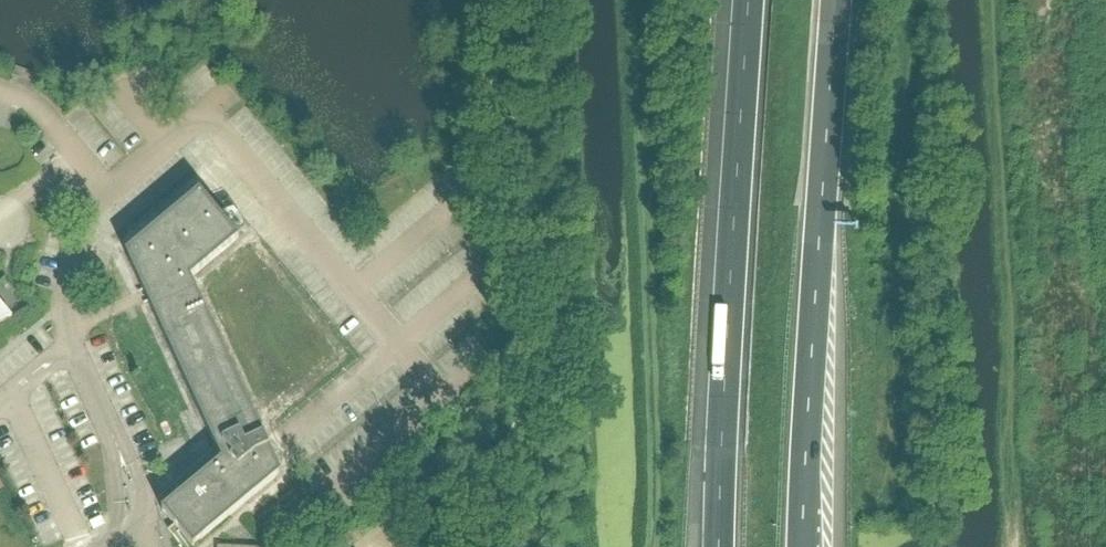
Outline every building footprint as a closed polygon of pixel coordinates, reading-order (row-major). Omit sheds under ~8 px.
[(165,514),(192,546),(194,546),(283,475),(215,329),(192,279),(239,239),(200,193),(126,255),(161,329),(223,461),(162,511),(165,514)] [(13,318),(12,316),(4,320),(0,315),(0,324),(13,318)] [(98,531),(110,525),(103,509),(90,515),(98,531)]
